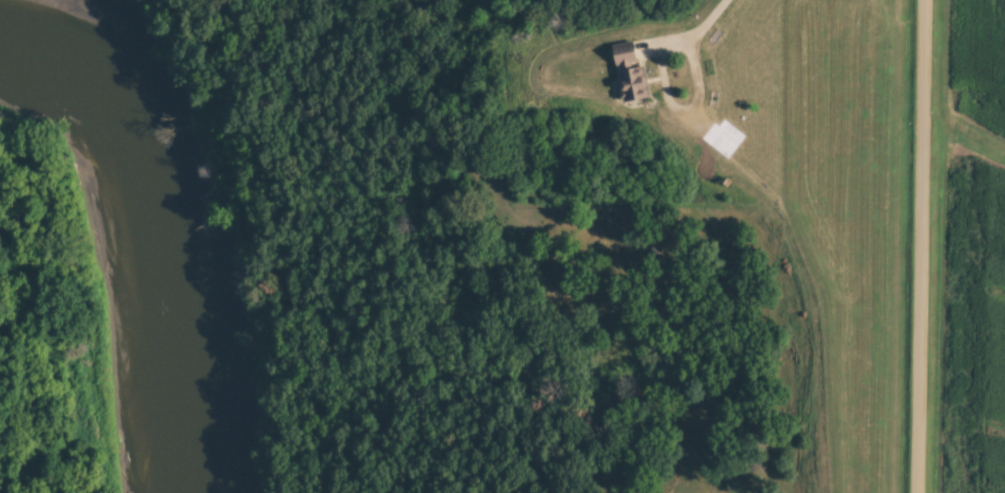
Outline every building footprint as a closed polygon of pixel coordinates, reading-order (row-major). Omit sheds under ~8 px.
[(625,100),(649,97),(641,40),(617,43),(625,100)]
